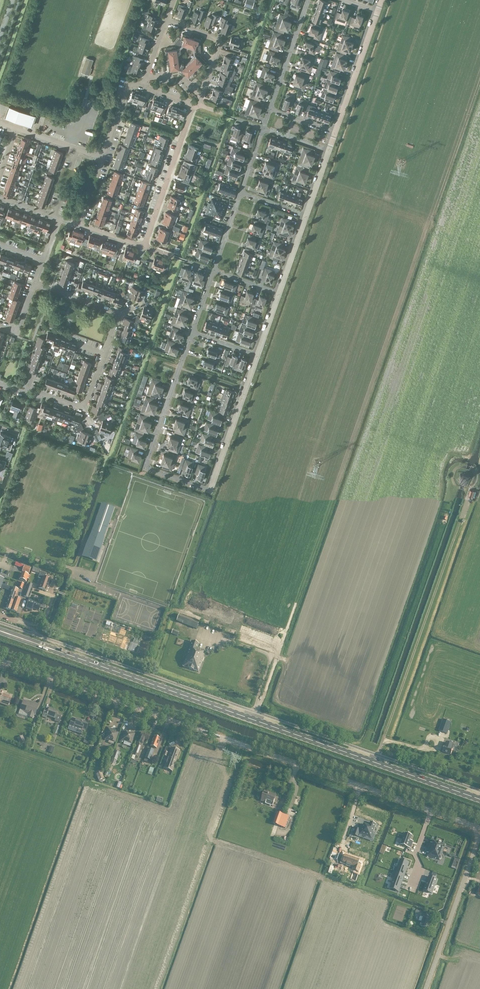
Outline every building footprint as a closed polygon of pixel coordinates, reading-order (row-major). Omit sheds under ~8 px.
[(178,16),(184,18),(188,7),(185,7),(179,4),(178,9),(180,9),(178,16)] [(316,10),(324,13),(326,8),(318,5),(316,10)] [(191,21),(198,23),(200,16),(203,17),(205,11),(200,9),(199,13),(194,11),(191,21)] [(337,12),(335,17),(334,19),(345,23),(349,11),(343,9),(342,13),(337,12)] [(314,15),(324,19),(326,13),(324,13),(316,10),(314,15)] [(149,20),(148,23),(157,26),(159,21),(153,19),(154,16),(148,14),(146,19),(149,20)] [(216,25),(219,16),(213,14),(211,17),(208,16),(205,26),(211,28),(212,24),(216,25)] [(349,24),(359,28),(363,16),(357,14),(356,18),(351,17),(349,24)] [(277,22),(289,26),(291,22),(288,21),(289,17),(284,15),(283,16),(280,15),(277,22)] [(312,21),(320,24),(321,21),(323,21),(324,19),(314,15),(312,21)] [(232,25),(227,23),(228,20),(223,18),(221,24),(224,25),(222,31),(229,34),(232,25)] [(278,32),(283,34),(285,30),(288,31),(289,26),(277,22),(274,30),(278,31),(278,32)] [(142,30),(148,32),(149,29),(155,31),(157,26),(148,23),(147,26),(146,25),(144,25),(142,30)] [(314,38),(319,40),(323,31),(311,27),(309,33),(315,35),(314,38)] [(271,40),(283,44),(285,39),(282,38),(283,34),(278,32),(277,33),(274,32),(271,40)] [(138,37),(137,41),(140,42),(139,45),(148,48),(150,43),(149,42),(150,40),(144,38),(145,36),(140,34),(138,37)] [(194,51),(201,53),(201,45),(199,45),(201,40),(195,38),(194,39),(189,37),(189,36),(183,34),(181,38),(180,38),(175,44),(182,46),(183,44),(187,46),(186,48),(189,49),(190,47),(195,48),(194,51)] [(354,43),(351,42),(352,38),(347,35),(346,36),(343,35),(340,43),(352,47),(354,43)] [(233,45),(232,49),(239,51),(241,45),(239,44),(240,40),(231,37),(229,44),(233,45)] [(272,50),(277,52),(279,47),(281,48),(283,44),(271,40),(268,47),(272,49),(272,50)] [(309,52),(314,54),(318,45),(306,41),(304,47),(310,49),(309,52)] [(350,52),(352,47),(340,43),(337,51),(341,52),(341,53),(346,55),(348,51),(350,52)] [(135,47),(133,52),(136,53),(139,54),(140,51),(146,53),(148,48),(139,45),(138,47),(135,47)] [(168,60),(169,67),(170,67),(171,70),(178,72),(179,69),(176,48),(173,47),(166,48),(167,54),(169,54),(169,60),(168,60)] [(266,60),(277,64),(280,58),(274,56),(275,52),(269,50),(266,60)] [(302,57),(301,61),(313,65),(316,57),(312,56),(312,55),(307,53),(305,58),(302,57)] [(334,61),(346,65),(347,60),(345,59),(346,55),(341,53),(340,54),(336,53),(334,61)] [(133,55),(131,61),(134,62),(133,64),(143,68),(144,62),(143,62),(144,59),(143,59),(139,57),(133,55)] [(181,73),(188,76),(190,74),(191,75),(196,70),(195,69),(199,65),(200,66),(205,61),(200,56),(197,55),(182,69),(181,73)] [(224,61),(233,65),(234,62),(238,63),(240,58),(233,56),(232,59),(225,56),(224,61)] [(91,68),(93,60),(87,58),(81,73),(90,75),(92,69),(91,68)] [(232,67),(233,65),(224,61),(222,67),(228,69),(227,72),(228,72),(234,74),(235,74),(236,71),(234,71),(235,70),(234,68),(233,68),(232,67)] [(301,71),(306,73),(307,72),(310,73),(313,65),(301,61),(299,65),(302,66),(301,71)] [(334,71),(340,73),(341,68),(344,69),(346,65),(334,61),(331,68),(335,70),(334,71)] [(129,66),(127,73),(133,75),(134,71),(139,72),(141,73),(143,68),(133,64),(132,67),(129,66)] [(260,76),(272,80),(274,74),(268,72),(269,69),(264,67),(260,76)] [(295,79),(307,83),(310,75),(306,74),(306,73),(301,71),(299,75),(296,74),(295,79)] [(327,79),(340,83),(341,78),(338,77),(340,73),(334,71),(334,72),(330,71),(327,79)] [(232,79),(234,74),(228,72),(227,75),(221,73),(219,78),(228,81),(229,78),(232,79)] [(227,84),(228,81),(219,78),(217,83),(228,86),(228,84),(227,84)] [(297,88),(304,91),(307,83),(295,79),(293,83),(298,85),(297,88)] [(324,88),(337,92),(338,87),(333,86),(334,82),(327,80),(324,88)] [(262,88),(263,84),(256,82),(253,90),(266,94),(267,89),(262,88)] [(212,94),(222,97),(223,94),(224,94),(224,92),(214,89),(212,94)] [(321,97),(333,101),(335,97),(332,96),(333,92),(328,90),(324,89),(321,97)] [(254,100),(260,102),(261,97),(264,98),(266,94),(253,90),(251,98),(255,99),(254,100)] [(129,102),(137,105),(141,95),(135,93),(134,97),(131,96),(129,102)] [(221,99),(222,97),(212,94),(211,99),(218,101),(217,104),(220,105),(221,102),(223,103),(224,100),(221,99)] [(294,101),(295,97),(287,94),(283,107),(287,108),(288,105),(293,107),(295,101),(294,101)] [(137,105),(137,106),(142,108),(142,107),(145,108),(148,102),(145,101),(146,97),(141,95),(137,105)] [(307,106),(308,102),(300,99),(296,112),(301,113),(302,110),(306,112),(308,106),(307,106)] [(150,110),(155,111),(159,101),(154,100),(153,103),(150,102),(148,108),(151,109),(150,110)] [(258,106),(260,102),(254,100),(254,101),(250,100),(247,107),(259,112),(261,107),(258,106)] [(161,113),(164,114),(166,108),(163,107),(164,103),(159,101),(155,111),(161,113)] [(174,118),(174,116),(177,108),(172,106),(171,110),(168,109),(166,115),(174,118)] [(8,107),(8,108),(9,108),(6,116),(5,116),(5,117),(15,120),(20,122),(31,126),(32,125),(32,124),(35,116),(9,107),(8,107)] [(248,118),(253,120),(255,115),(258,116),(259,112),(247,107),(245,115),(248,117),(248,118)] [(179,119),(182,120),(185,114),(182,113),(183,110),(177,108),(174,116),(180,118),(179,119)] [(307,116),(313,118),(315,110),(310,108),(307,116)] [(313,118),(318,120),(321,112),(321,111),(315,110),(313,118)] [(318,120),(323,121),(327,112),(321,110),(321,111),(321,112),(318,120)] [(329,114),(329,113),(327,112),(323,121),(329,123),(332,115),(329,114)] [(129,128),(138,131),(140,125),(131,122),(129,128)] [(231,138),(239,141),(240,137),(241,138),(244,129),(235,126),(231,138)] [(127,133),(136,136),(138,131),(129,128),(127,133)] [(243,143),(251,145),(252,142),(253,142),(256,133),(247,130),(243,143)] [(126,139),(134,142),(136,136),(127,133),(126,139)] [(158,140),(167,143),(168,138),(162,136),(163,133),(161,133),(160,135),(158,140)] [(20,144),(29,147),(30,142),(31,142),(32,140),(24,137),(23,139),(22,139),(20,144)] [(268,147),(273,149),(276,139),(271,138),(268,146),(269,146),(268,147)] [(124,144),(132,147),(134,142),(126,139),(124,144)] [(167,143),(158,140),(156,139),(153,147),(158,149),(159,146),(165,148),(167,143)] [(276,139),(273,149),(276,150),(276,148),(279,149),(282,141),(276,139)] [(279,149),(284,151),(286,146),(287,143),(282,141),(279,149)] [(19,149),(26,152),(29,153),(31,148),(29,147),(20,144),(19,143),(18,146),(19,147),(19,149)] [(283,154),(289,156),(293,145),(287,143),(286,146),(284,151),(283,154)] [(188,151),(197,154),(198,151),(200,151),(202,146),(196,144),(195,147),(189,145),(188,148),(188,149),(188,151)] [(130,148),(123,146),(121,145),(119,150),(128,153),(130,148)] [(151,154),(162,158),(163,153),(157,151),(158,149),(153,147),(151,154)] [(244,155),(241,154),(243,150),(237,148),(237,149),(233,147),(230,155),(243,160),(244,155)] [(314,156),(311,155),(313,150),(307,148),(307,149),(303,148),(301,156),(313,160),(314,156)] [(17,154),(25,157),(26,154),(28,155),(29,153),(26,152),(19,149),(17,154)] [(117,156),(126,159),(128,153),(119,150),(117,156)] [(190,161),(196,163),(198,158),(196,157),(197,154),(188,151),(187,153),(186,152),(185,156),(191,158),(190,161)] [(15,161),(24,164),(27,158),(25,157),(17,154),(15,160),(16,160),(15,161)] [(160,163),(162,158),(151,154),(148,162),(151,163),(157,165),(158,162),(160,163)] [(116,161),(124,164),(126,159),(117,156),(116,161)] [(227,165),(239,169),(241,164),(238,163),(239,159),(234,158),(230,156),(227,165)] [(301,166),(307,168),(308,164),(311,165),(313,160),(301,156),(298,164),(302,165),(301,166)] [(264,166),(276,171),(279,163),(275,161),(275,160),(270,159),(268,163),(266,162),(264,166)] [(23,168),(24,164),(15,161),(15,162),(14,162),(12,167),(21,170),(22,167),(23,168)] [(114,167),(122,170),(124,164),(116,161),(114,167)] [(148,170),(156,173),(158,168),(156,168),(157,165),(151,163),(150,166),(149,165),(148,170)] [(182,164),(180,170),(190,173),(192,174),(195,165),(189,163),(188,166),(182,165),(182,164)] [(46,173),(52,175),(53,171),(56,172),(58,167),(50,165),(48,169),(47,169),(46,173)] [(224,174),(236,178),(238,173),(235,172),(236,168),(231,167),(226,166),(224,174)] [(269,178),(270,177),(273,179),(276,171),(264,166),(262,171),(265,172),(264,176),(269,178)] [(294,174),(306,178),(308,173),(305,172),(307,168),(301,166),(301,167),(297,166),(294,174)] [(11,172),(19,175),(21,170),(12,167),(11,172)] [(143,177),(151,180),(152,177),(155,178),(156,173),(148,170),(146,170),(143,177)] [(180,170),(178,175),(184,177),(183,181),(189,183),(191,177),(189,176),(190,173),(180,170)] [(9,177),(17,180),(19,175),(11,172),(9,177)] [(113,177),(122,180),(124,175),(115,172),(113,177)] [(295,184),(301,186),(302,181),(305,182),(306,178),(294,174),(292,181),(295,183),(295,184)] [(258,184),(270,188),(273,181),(269,179),(269,178),(264,176),(262,181),(259,180),(258,184)] [(7,182),(15,185),(17,180),(9,177),(7,182)] [(111,182),(120,186),(122,180),(113,177),(111,182)] [(140,186),(149,190),(151,184),(142,181),(140,186)] [(5,188),(13,191),(15,185),(7,182),(5,188)] [(109,188),(118,191),(120,186),(111,182),(109,188)] [(176,182),(174,188),(183,191),(185,186),(190,187),(191,185),(187,183),(183,182),(182,184),(180,184),(176,182)] [(217,190),(217,191),(223,192),(226,184),(220,182),(220,183),(219,185),(218,188),(217,190)] [(223,192),(228,194),(231,186),(226,184),(223,192)] [(259,190),(258,194),(263,196),(263,195),(267,196),(270,188),(258,184),(256,189),(259,190)] [(138,192),(147,195),(149,190),(140,186),(138,192)] [(228,194),(230,195),(234,196),(237,188),(231,186),(228,194)] [(14,194),(12,194),(13,191),(5,188),(3,193),(12,196),(13,196),(14,194)] [(107,193),(117,197),(118,191),(109,188),(107,193)] [(283,201),(286,193),(287,192),(284,191),(283,192),(280,191),(278,199),(283,201)] [(136,197),(145,200),(147,195),(138,192),(136,197)] [(294,205),(300,207),(302,199),(300,198),(301,193),(299,192),(297,197),(294,205)] [(286,193),(283,201),(289,203),(292,195),(286,193)] [(171,196),(170,200),(170,202),(179,205),(181,206),(183,200),(184,197),(178,195),(177,198),(171,196)] [(289,203),(294,205),(297,197),(292,195),(289,203)] [(102,202),(110,205),(112,200),(103,197),(102,202)] [(134,203),(143,206),(145,200),(136,197),(134,203)] [(207,213),(213,216),(221,218),(226,204),(212,199),(210,203),(208,202),(206,208),(208,209),(207,213)] [(100,207),(108,210),(110,205),(102,202),(100,207)] [(169,203),(167,207),(173,209),(172,212),(178,214),(179,211),(179,210),(179,209),(179,208),(178,208),(179,205),(170,202),(169,203)] [(134,213),(142,216),(144,211),(141,210),(142,208),(137,206),(134,213)] [(6,218),(11,219),(14,210),(9,208),(6,216),(4,215),(2,221),(5,222),(6,218)] [(267,220),(269,213),(258,209),(256,215),(260,217),(258,221),(268,225),(269,221),(267,220)] [(16,221),(14,225),(17,226),(19,220),(17,220),(20,212),(14,210),(11,219),(16,221)] [(96,217),(105,220),(106,215),(98,212),(96,217)] [(165,212),(164,216),(165,216),(164,218),(173,221),(175,222),(177,217),(178,214),(172,212),(171,214),(165,212)] [(132,218),(141,221),(142,216),(134,213),(132,218)] [(17,226),(20,228),(22,223),(26,225),(29,215),(24,214),(22,221),(19,220),(17,226)] [(30,231),(32,232),(34,226),(32,225),(35,217),(29,215),(26,225),(29,226),(29,228),(30,229),(30,231)] [(95,223),(103,226),(105,220),(96,217),(95,223)] [(290,224),(292,220),(286,218),(286,219),(282,217),(279,225),(292,230),(293,225),(290,224)] [(130,224),(139,226),(141,221),(132,218),(130,224)] [(163,219),(162,223),(168,225),(167,228),(173,230),(179,232),(180,228),(174,226),(175,225),(174,225),(175,222),(173,221),(164,218),(164,219),(163,219)] [(41,230),(45,221),(40,219),(37,227),(34,226),(32,232),(36,233),(37,229),(41,230)] [(45,236),(48,237),(50,231),(51,227),(49,226),(50,223),(45,221),(41,230),(46,232),(45,236)] [(203,231),(209,233),(211,225),(206,223),(205,226),(204,228),(203,231)] [(255,235),(261,237),(264,227),(253,223),(251,229),(256,231),(255,235)] [(129,229),(137,232),(139,226),(130,224),(129,229)] [(217,227),(216,227),(211,225),(209,233),(214,235),(217,227)] [(280,236),(286,237),(287,233),(290,234),(292,230),(279,225),(277,233),(280,234),(280,236)] [(214,235),(220,237),(222,229),(217,227),(214,235)] [(160,228),(158,232),(159,232),(159,234),(168,237),(170,238),(172,233),(173,230),(167,228),(166,230),(160,228)] [(127,234),(135,237),(137,232),(129,229),(127,234)] [(70,242),(75,243),(79,232),(74,230),(72,234),(69,233),(67,239),(70,240),(70,242)] [(83,238),(84,234),(79,232),(75,243),(80,245),(80,244),(84,245),(86,239),(83,238)] [(157,235),(156,239),(162,241),(161,244),(167,246),(168,243),(170,238),(168,237),(159,234),(158,235),(157,235)] [(248,238),(246,244),(247,244),(251,246),(250,249),(251,249),(256,251),(259,242),(255,240),(256,237),(250,235),(249,238),(248,238)] [(86,239),(84,245),(87,246),(87,244),(92,246),(95,238),(90,236),(89,240),(86,239)] [(94,250),(96,251),(97,249),(100,250),(102,244),(99,243),(100,239),(95,238),(92,246),(95,247),(94,250)] [(209,246),(210,242),(205,240),(204,241),(201,239),(198,248),(210,252),(212,247),(209,246)] [(271,249),(283,253),(285,249),(282,248),(284,243),(278,242),(278,243),(274,241),(271,249)] [(102,253),(107,254),(111,243),(106,242),(105,245),(102,244),(100,250),(103,251),(102,253)] [(107,254),(113,256),(113,255),(116,256),(118,250),(115,249),(117,245),(111,243),(107,254)] [(121,253),(119,259),(122,260),(123,258),(128,260),(131,251),(129,250),(130,250),(126,248),(124,254),(121,253)] [(195,257),(207,261),(209,256),(206,255),(207,252),(201,250),(197,249),(195,257)] [(272,259),(277,261),(279,257),(282,258),(283,253),(271,249),(268,257),(272,258),(272,259)] [(128,260),(126,263),(132,265),(132,264),(138,266),(140,260),(136,258),(134,258),(135,256),(136,252),(133,251),(132,251),(131,251),(128,260)] [(250,259),(252,260),(253,257),(251,256),(252,254),(244,251),(242,256),(250,259)] [(3,265),(8,267),(11,258),(6,256),(3,265)] [(248,265),(250,265),(251,262),(249,262),(250,259),(242,256),(240,262),(248,264),(248,265)] [(17,258),(14,257),(14,259),(11,258),(8,267),(13,268),(14,267),(16,260),(17,258)] [(148,267),(151,268),(152,266),(157,268),(160,259),(159,259),(159,258),(155,257),(153,262),(150,261),(148,267)] [(156,270),(165,273),(167,267),(164,266),(166,260),(162,259),(162,260),(160,259),(157,268),(156,270)] [(76,264),(74,264),(66,260),(65,263),(66,264),(65,266),(72,269),(73,266),(75,267),(76,264)] [(23,272),(24,270),(26,263),(21,261),(19,269),(18,270),(23,272)] [(239,267),(241,268),(247,270),(248,265),(248,264),(240,262),(239,267)] [(65,266),(64,269),(63,269),(62,271),(72,275),(73,272),(71,272),(72,269),(65,266)] [(182,267),(179,274),(183,275),(181,279),(188,281),(187,284),(186,284),(184,290),(188,291),(191,282),(193,277),(189,275),(191,270),(185,267),(185,268),(182,267)] [(237,273),(245,275),(246,272),(247,273),(248,270),(247,270),(241,268),(239,267),(237,273)] [(265,281),(271,283),(275,271),(264,267),(262,275),(266,276),(265,281)] [(72,275),(62,271),(61,274),(62,274),(61,277),(68,280),(69,277),(71,277),(72,275)] [(193,283),(203,286),(205,281),(201,279),(203,274),(197,272),(193,283)] [(58,282),(66,285),(68,280),(61,277),(60,280),(59,280),(58,282)] [(86,290),(90,280),(87,279),(86,282),(83,281),(82,284),(80,283),(77,289),(83,291),(83,289),(86,290)] [(88,293),(91,294),(94,285),(92,284),(93,281),(90,280),(86,290),(89,291),(88,293)] [(11,286),(23,290),(23,289),(21,288),(22,285),(23,286),(24,284),(14,281),(13,284),(12,283),(11,286)] [(224,291),(230,293),(230,292),(234,293),(237,285),(224,281),(223,285),(226,286),(224,291)] [(97,294),(100,283),(98,283),(97,286),(94,285),(91,294),(93,295),(94,293),(97,294)] [(105,289),(102,288),(103,284),(100,283),(97,294),(100,295),(99,297),(101,298),(105,289)] [(11,291),(20,295),(21,293),(19,293),(20,290),(22,291),(23,290),(11,286),(10,288),(12,289),(11,291)] [(107,298),(111,287),(109,286),(108,290),(105,289),(101,298),(104,299),(105,297),(107,298)] [(110,301),(112,302),(115,295),(116,293),(113,292),(114,288),(111,287),(107,298),(110,299),(110,301)] [(125,295),(128,300),(131,299),(130,297),(130,296),(135,298),(138,289),(131,287),(130,291),(132,291),(131,292),(130,294),(128,293),(125,295)] [(138,302),(140,305),(145,302),(144,299),(142,298),(143,296),(142,296),(143,295),(144,296),(146,292),(138,289),(135,298),(141,300),(141,301),(138,302)] [(180,289),(177,297),(180,298),(192,303),(194,298),(191,297),(192,293),(187,291),(186,292),(183,290),(180,289)] [(8,296),(13,298),(20,301),(20,300),(21,299),(17,298),(18,295),(20,296),(20,295),(11,291),(10,294),(9,293),(8,296)] [(220,302),(226,304),(226,303),(230,304),(233,296),(220,291),(219,296),(222,297),(220,302)] [(240,301),(249,304),(253,293),(247,291),(245,296),(242,295),(240,301)] [(115,306),(120,308),(123,299),(124,299),(125,302),(128,300),(125,295),(122,296),(122,298),(119,297),(119,298),(118,297),(119,296),(115,295),(112,302),(116,303),(115,306)] [(254,306),(262,309),(266,297),(260,295),(258,299),(254,298),(250,307),(254,309),(254,306)] [(180,298),(177,306),(181,307),(181,309),(186,310),(188,306),(191,307),(192,303),(180,298)] [(142,312),(151,315),(154,308),(150,307),(149,308),(148,308),(146,307),(147,305),(145,302),(140,305),(141,308),(143,306),(144,307),(142,312)] [(216,313),(222,315),(222,314),(226,315),(229,307),(216,303),(215,307),(218,308),(216,313)] [(8,313),(16,316),(17,314),(16,314),(17,311),(9,308),(8,313)] [(177,308),(174,316),(186,320),(187,316),(185,315),(186,310),(181,309),(180,309),(177,308)] [(144,321),(148,323),(151,315),(142,312),(140,318),(139,318),(138,315),(135,317),(138,322),(141,321),(142,319),(144,320),(144,319),(145,320),(144,321)] [(242,322),(255,327),(256,322),(253,321),(254,317),(249,315),(249,316),(245,314),(242,322)] [(174,316),(171,324),(175,326),(180,328),(182,324),(184,325),(186,320),(174,316)] [(134,320),(134,321),(125,318),(123,323),(126,324),(125,328),(132,330),(133,327),(134,327),(135,324),(138,322),(135,317),(132,318),(134,320)] [(204,330),(209,332),(213,322),(210,321),(209,323),(206,322),(204,330)] [(213,322),(209,332),(215,333),(218,326),(217,325),(214,324),(215,323),(213,322)] [(215,333),(220,335),(223,327),(222,327),(220,326),(220,325),(218,324),(217,325),(218,326),(215,333)] [(239,332),(251,336),(253,331),(250,330),(251,327),(246,325),(242,324),(239,332)] [(220,335),(226,337),(228,329),(225,328),(226,327),(223,326),(222,327),(223,327),(220,335)] [(177,332),(178,329),(172,327),(169,336),(181,340),(183,334),(177,332)] [(118,331),(131,336),(133,331),(132,330),(125,328),(123,331),(119,329),(118,331)] [(121,339),(129,342),(131,336),(118,331),(117,334),(122,336),(121,339)] [(46,339),(47,343),(48,342),(49,340),(53,341),(54,341),(56,335),(48,332),(46,339)] [(247,339),(248,336),(242,334),(239,333),(236,341),(248,345),(250,341),(247,339)] [(58,337),(58,336),(56,335),(54,341),(53,341),(52,344),(55,345),(58,346),(60,338),(58,337)] [(42,346),(44,342),(46,343),(47,343),(46,339),(39,337),(36,344),(42,346)] [(58,346),(60,347),(63,348),(66,339),(64,338),(63,339),(60,338),(58,346)] [(65,352),(67,353),(68,350),(71,342),(68,341),(69,340),(66,339),(63,348),(66,349),(65,352)] [(162,341),(161,347),(165,348),(165,350),(176,354),(178,348),(174,347),(176,342),(168,339),(167,343),(162,341)] [(71,342),(68,350),(67,353),(70,354),(71,351),(74,352),(77,343),(75,342),(74,343),(71,342)] [(43,353),(44,350),(45,347),(42,346),(36,344),(35,347),(37,347),(36,350),(43,353)] [(218,348),(218,347),(213,345),(211,350),(208,349),(206,353),(219,358),(222,350),(218,348)] [(124,351),(125,349),(119,346),(117,352),(118,352),(117,355),(126,358),(128,353),(124,351)] [(225,366),(233,368),(237,356),(233,354),(231,357),(227,356),(225,361),(226,362),(225,366)] [(32,355),(31,357),(33,358),(32,361),(39,363),(43,365),(44,362),(40,361),(41,358),(32,355)] [(111,356),(111,359),(124,364),(124,363),(125,364),(126,358),(117,355),(116,358),(111,356)] [(203,364),(215,369),(218,360),(209,356),(207,361),(204,360),(203,364)] [(90,362),(91,359),(86,357),(85,361),(82,360),(81,362),(83,363),(82,365),(89,368),(90,365),(92,366),(93,363),(90,362)] [(234,369),(242,371),(242,372),(246,359),(242,357),(241,361),(237,359),(235,365),(234,369)] [(124,364),(111,359),(110,361),(115,363),(113,366),(122,369),(124,364)] [(29,363),(28,366),(31,367),(30,371),(36,374),(36,373),(38,366),(42,367),(43,365),(39,363),(32,361),(31,364),(29,363)] [(82,365),(80,371),(89,374),(90,371),(88,371),(89,368),(82,365)] [(109,373),(115,376),(116,373),(120,375),(122,369),(113,366),(112,369),(111,368),(109,373)] [(80,371),(78,376),(85,379),(86,376),(88,376),(89,374),(80,371)] [(105,381),(114,384),(116,379),(114,379),(115,376),(109,373),(108,376),(106,375),(105,378),(106,379),(105,381)] [(76,382),(79,383),(85,385),(86,382),(84,382),(85,379),(78,376),(76,382)] [(191,384),(190,389),(199,392),(201,389),(198,388),(201,381),(189,376),(187,383),(191,384)] [(44,386),(46,387),(47,385),(50,387),(52,379),(47,377),(44,386)] [(160,385),(162,381),(156,379),(156,380),(152,379),(149,387),(162,391),(163,386),(160,385)] [(55,390),(57,391),(58,389),(61,390),(63,383),(58,381),(55,390)] [(98,385),(112,390),(114,384),(105,381),(104,384),(99,383),(98,385)] [(75,390),(82,392),(85,385),(79,383),(77,387),(75,386),(74,386),(75,390)] [(101,392),(110,395),(112,390),(98,385),(98,387),(102,389),(101,392)] [(65,394),(73,396),(75,390),(74,386),(73,387),(72,389),(68,388),(65,394)] [(150,397),(156,399),(157,394),(160,395),(162,391),(149,387),(147,394),(151,396),(150,397)] [(223,394),(232,397),(234,391),(226,389),(226,390),(225,389),(223,394)] [(187,401),(193,403),(196,394),(185,390),(182,396),(188,398),(187,401)] [(95,396),(108,401),(108,400),(110,395),(101,392),(100,395),(95,393),(95,396)] [(223,394),(221,399),(231,403),(232,397),(223,394)] [(97,403),(105,405),(105,406),(106,406),(107,403),(111,404),(112,402),(108,401),(108,400),(108,401),(95,396),(94,398),(98,400),(97,403)] [(157,404),(154,403),(156,399),(150,397),(150,398),(146,396),(143,404),(155,409),(157,404)] [(221,399),(220,402),(222,402),(221,405),(229,408),(231,403),(221,399)] [(11,408),(15,410),(13,415),(18,417),(20,417),(21,413),(20,413),(23,403),(18,402),(13,401),(11,408)] [(42,413),(41,415),(47,417),(47,415),(50,407),(47,406),(47,405),(43,403),(40,409),(43,410),(42,413)] [(97,416),(99,418),(104,416),(103,413),(101,412),(102,410),(101,410),(102,409),(103,409),(105,406),(105,405),(97,403),(96,406),(93,405),(91,411),(100,414),(100,415),(97,416)] [(184,411),(182,414),(188,416),(191,407),(180,403),(178,409),(184,411)] [(47,415),(53,417),(57,404),(54,404),(53,408),(50,407),(47,415)] [(57,422),(57,421),(61,411),(58,410),(59,405),(57,404),(53,417),(51,420),(57,422)] [(144,415),(149,417),(151,412),(154,413),(155,409),(143,404),(141,412),(144,414),(144,415)] [(221,405),(218,404),(217,407),(220,408),(219,411),(227,413),(229,408),(221,405)] [(29,422),(34,424),(38,413),(35,412),(36,408),(30,406),(26,417),(30,419),(29,422)] [(63,412),(61,411),(57,421),(63,423),(68,408),(65,407),(63,412)] [(63,423),(68,424),(71,415),(68,414),(70,409),(68,408),(63,423)] [(218,418),(220,413),(214,411),(214,412),(210,411),(207,419),(220,423),(221,419),(218,418)] [(79,424),(78,424),(79,420),(80,421),(83,414),(77,412),(75,416),(71,415),(68,424),(70,425),(72,425),(75,426),(76,428),(75,428),(75,430),(77,429),(82,426),(81,423),(79,424)] [(137,422),(149,426),(151,422),(148,421),(149,417),(144,415),(144,416),(140,414),(137,422)] [(174,423),(187,427),(189,419),(185,418),(186,417),(180,415),(179,419),(176,419),(174,423)] [(101,426),(110,429),(113,422),(109,421),(108,422),(105,421),(106,418),(104,416),(99,418),(100,421),(102,420),(103,420),(101,426)] [(138,432),(143,434),(145,430),(148,431),(149,426),(137,422),(134,430),(138,431),(138,432)] [(215,429),(216,424),(211,422),(210,423),(206,422),(204,430),(216,434),(218,430),(215,429)] [(174,433),(180,435),(180,434),(184,435),(187,427),(174,423),(173,427),(176,428),(174,433)] [(77,429),(78,432),(80,432),(79,435),(80,435),(79,436),(78,435),(76,439),(83,442),(87,432),(81,430),(82,430),(84,429),(82,426),(77,429)] [(103,435),(105,435),(107,436),(110,429),(101,426),(99,431),(98,431),(97,429),(94,430),(97,436),(100,435),(101,433),(104,434),(103,435)] [(93,434),(92,435),(87,432),(83,442),(91,444),(92,440),(91,440),(91,439),(92,437),(94,437),(97,436),(94,430),(92,432),(93,434)] [(146,440),(142,439),(143,434),(138,432),(136,432),(132,442),(144,446),(146,440)] [(183,437),(179,436),(180,435),(174,433),(173,437),(170,436),(168,441),(180,445),(183,437)] [(212,435),(207,433),(206,434),(202,433),(200,441),(212,445),(214,441),(211,440),(212,435)] [(9,443),(11,436),(6,435),(6,434),(2,444),(8,446),(7,449),(10,450),(12,444),(9,443)] [(168,451),(173,453),(174,451),(178,453),(180,445),(168,441),(167,445),(170,446),(168,451)] [(208,446),(203,444),(202,445),(199,444),(196,452),(208,457),(210,452),(207,451),(208,446)] [(130,449),(127,457),(139,461),(141,455),(137,453),(138,449),(129,445),(127,448),(130,449)] [(173,454),(173,453),(168,451),(166,455),(164,454),(162,459),(174,463),(177,455),(173,454)] [(168,469),(171,471),(174,463),(162,459),(161,463),(163,464),(162,468),(167,470),(168,469)] [(181,469),(186,470),(185,473),(189,475),(194,462),(186,460),(184,463),(183,463),(181,469)] [(197,478),(202,479),(206,467),(198,464),(197,468),(196,467),(194,473),(198,475),(197,478)] [(461,481),(465,482),(468,481),(469,476),(468,474),(464,473),(461,474),(459,478),(461,481)] [(103,535),(104,535),(110,519),(114,507),(107,504),(101,502),(97,514),(91,531),(92,531),(87,543),(86,543),(83,553),(95,558),(98,548),(99,547),(98,547),(99,544),(100,544),(102,539),(101,539),(103,535)] [(31,567),(24,565),(22,570),(28,573),(31,567)] [(42,578),(38,587),(46,590),(48,583),(49,583),(51,583),(51,581),(51,580),(50,579),(45,577),(46,573),(40,571),(38,577),(42,578)] [(19,578),(26,581),(27,578),(29,578),(30,575),(22,572),(19,578)] [(16,597),(18,589),(12,587),(7,601),(6,600),(3,607),(11,610),(15,597),(16,597)] [(32,591),(26,589),(25,589),(23,595),(29,597),(32,591)] [(11,610),(16,612),(21,599),(16,597),(15,597),(11,610)] [(31,610),(32,608),(39,610),(41,603),(29,599),(26,607),(31,610)] [(176,620),(196,628),(199,621),(179,613),(176,620)] [(202,649),(202,648),(198,646),(199,643),(191,640),(182,666),(198,671),(206,651),(202,649)] [(6,691),(1,689),(0,691),(0,702),(1,700),(9,703),(12,695),(6,693),(6,691)] [(19,713),(33,718),(34,715),(38,704),(32,702),(32,703),(23,700),(19,713)] [(55,720),(59,722),(62,714),(58,713),(58,711),(49,708),(48,710),(45,709),(42,716),(46,718),(47,716),(55,719),(55,720)] [(69,726),(82,730),(82,729),(86,730),(88,722),(76,718),(75,721),(71,719),(69,726)] [(451,722),(442,719),(438,730),(447,733),(451,722)] [(108,740),(109,739),(114,741),(117,734),(115,732),(113,731),(114,728),(107,726),(105,731),(108,732),(107,735),(106,735),(105,739),(108,740)] [(123,743),(123,742),(127,743),(127,744),(130,746),(132,742),(131,742),(133,734),(125,731),(123,739),(120,738),(119,742),(123,743)] [(138,740),(137,742),(141,744),(141,743),(142,744),(143,742),(144,738),(148,739),(149,734),(141,731),(138,740)] [(150,746),(156,748),(160,738),(154,736),(150,746)] [(442,751),(450,754),(452,748),(453,744),(445,741),(444,745),(442,751)] [(136,742),(132,754),(137,756),(141,744),(137,742),(136,742)] [(163,768),(172,771),(179,750),(171,747),(163,768)] [(144,757),(150,759),(153,750),(147,748),(144,757)] [(110,763),(115,764),(118,755),(119,755),(120,752),(115,750),(112,758),(111,758),(110,763)] [(264,790),(261,799),(266,801),(265,802),(265,803),(272,805),(275,796),(272,795),(273,793),(264,790)] [(285,827),(289,816),(277,812),(273,823),(285,827)] [(376,824),(370,821),(369,825),(363,823),(361,830),(360,829),(355,827),(353,834),(357,836),(359,832),(360,833),(359,833),(371,837),(376,824)] [(406,833),(405,832),(401,844),(410,847),(412,843),(409,842),(410,839),(412,835),(410,834),(410,833),(407,832),(406,833)] [(437,841),(433,840),(432,840),(433,840),(432,842),(431,845),(429,844),(428,847),(442,852),(443,851),(444,847),(445,844),(441,843),(441,842),(440,842),(437,841),(438,841),(437,841)] [(442,852),(428,847),(427,850),(429,850),(428,852),(427,855),(435,858),(436,858),(440,859),(442,852)] [(351,865),(354,867),(353,870),(354,871),(358,872),(359,869),(361,864),(363,860),(358,858),(345,854),(342,862),(346,864),(351,865)] [(395,866),(393,871),(401,873),(404,875),(405,871),(408,862),(400,859),(397,867),(395,866)] [(393,871),(392,875),(394,876),(390,888),(398,891),(402,878),(404,875),(401,873),(393,871)] [(431,893),(436,878),(429,876),(424,890),(431,893)] [(420,925),(428,928),(431,919),(423,916),(420,925)]
